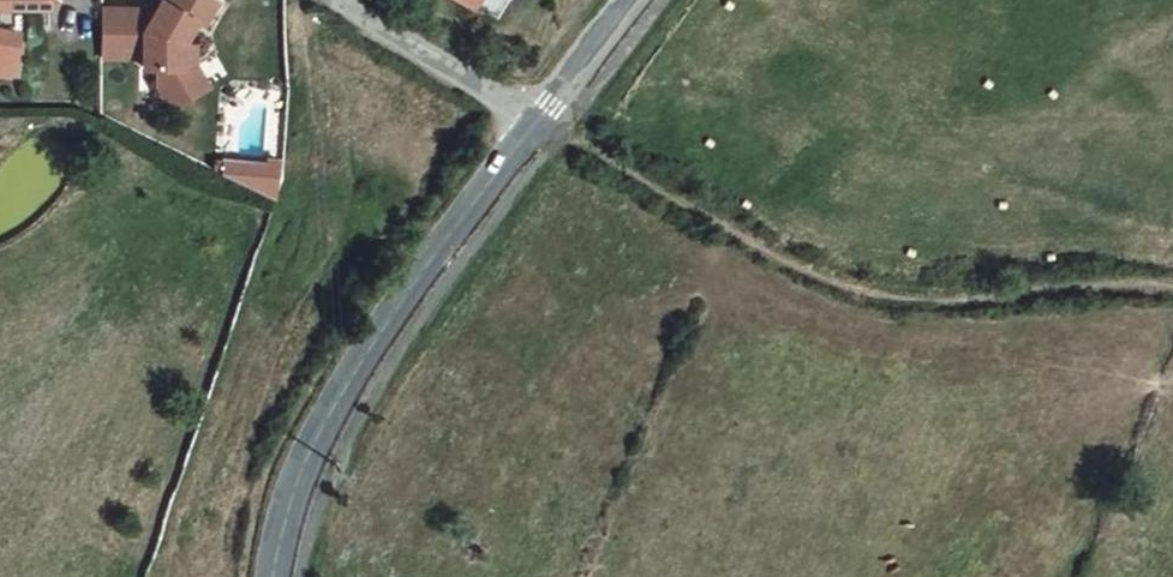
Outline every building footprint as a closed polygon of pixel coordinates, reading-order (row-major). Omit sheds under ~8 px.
[(5,30),(4,39),(28,42),(33,1),(24,0),(0,0),(0,29),(5,30)] [(119,24),(162,23),(162,34),(177,33),(177,52),(185,65),(197,68),(209,61),(211,49),(201,33),(201,10),(201,7),(204,0),(119,0),(119,24)] [(213,9),(201,10),(201,33),(211,49),(209,61),(226,50),(213,32),(213,9)] [(290,139),(271,138),(270,151),(289,152),(290,139)] [(213,156),(211,183),(273,188),(275,162),(213,156)]
